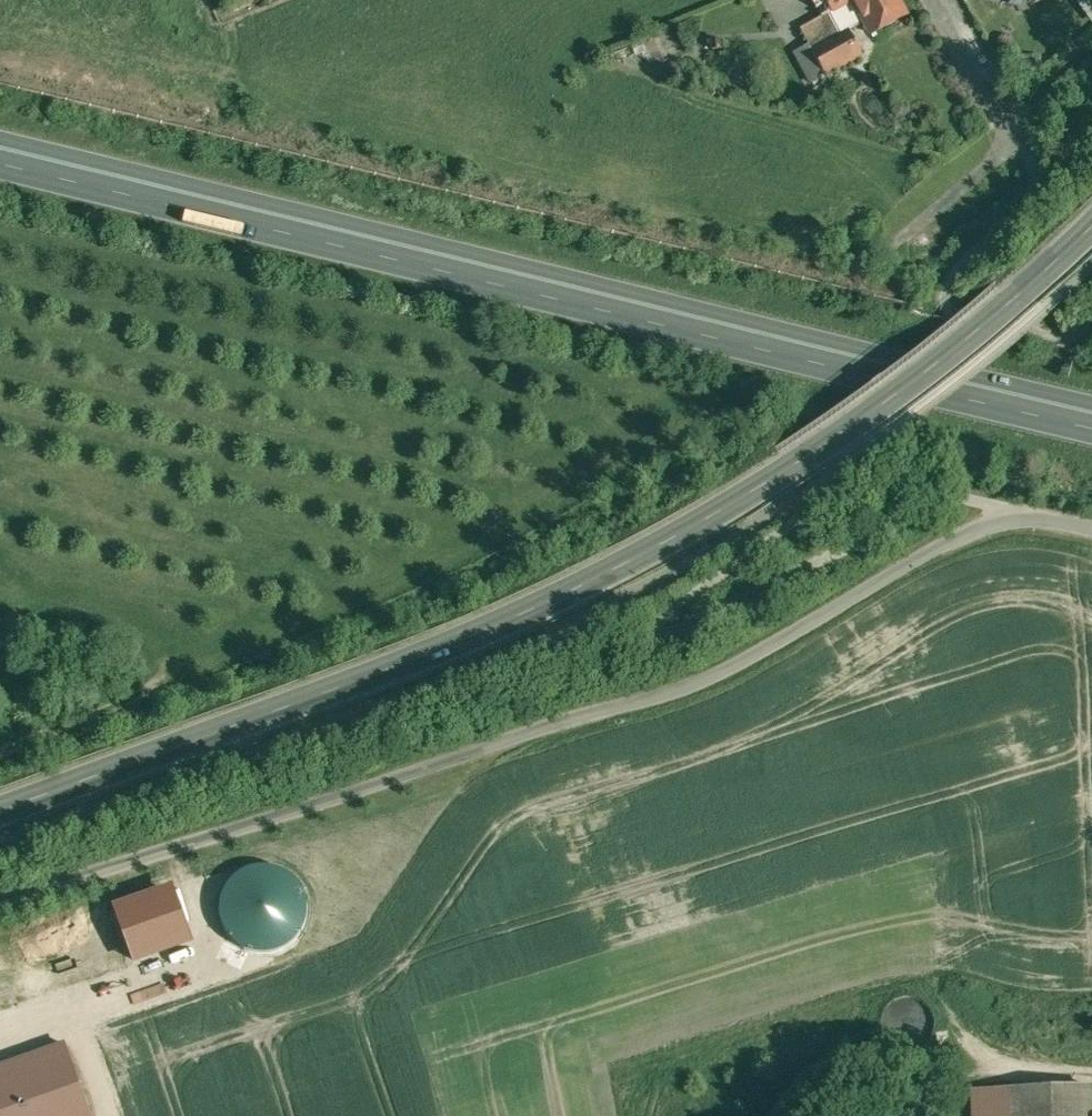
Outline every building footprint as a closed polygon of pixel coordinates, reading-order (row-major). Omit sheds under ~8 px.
[(252,0),(231,0),(235,10),(253,2),(252,0)] [(821,16),(827,13),(851,0),(812,0),(821,16)] [(871,33),(905,15),(897,0),(854,0),(871,33)] [(821,16),(800,28),(811,49),(838,33),(827,13),(821,16)] [(675,28),(646,40),(656,64),(685,52),(675,28)] [(838,33),(811,49),(826,76),(863,55),(848,28),(838,33)] [(1011,1089),(1012,1115),(1091,1115),(1089,1086),(1011,1089)]
